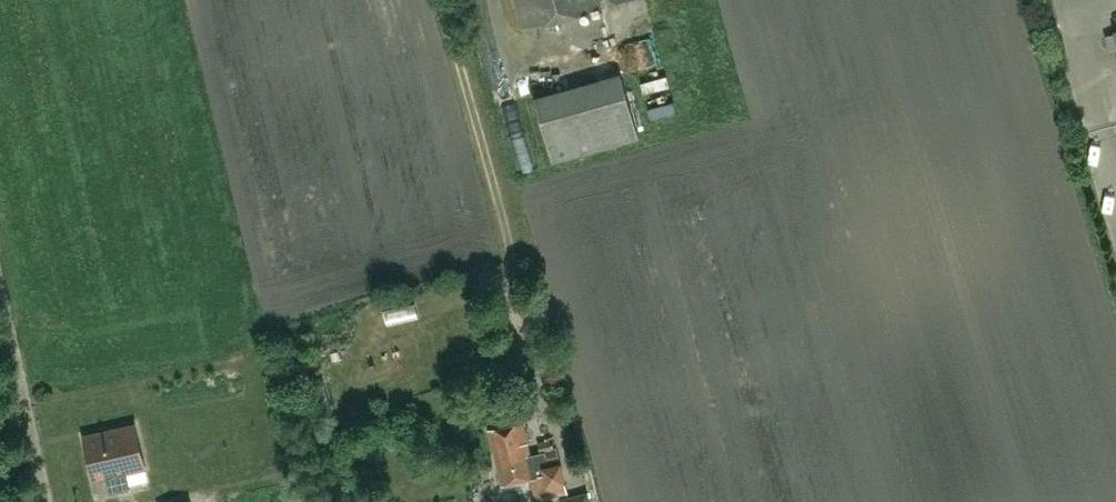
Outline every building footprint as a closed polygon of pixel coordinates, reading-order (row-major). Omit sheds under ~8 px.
[(524,26),(600,4),(599,0),(516,0),(524,26)] [(638,61),(660,52),(651,28),(628,38),(638,61)] [(639,137),(621,73),(534,97),(552,161),(639,137)] [(514,313),(504,317),(511,335),(521,331),(514,313)] [(460,409),(483,404),(481,393),(458,398),(460,409)] [(557,447),(555,448),(530,453),(522,421),(487,429),(500,485),(531,478),(536,501),(568,493),(557,447)] [(105,475),(109,493),(130,488),(126,471),(145,466),(135,423),(83,435),(93,478),(105,475)] [(559,498),(561,501),(590,501),(588,491),(559,498)]
